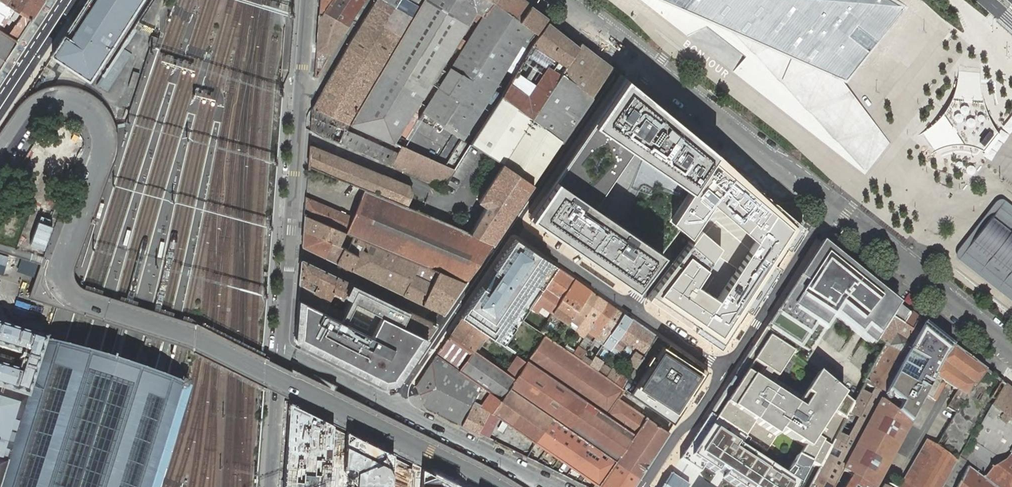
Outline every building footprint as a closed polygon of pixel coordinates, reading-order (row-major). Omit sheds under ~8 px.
[(52,55),(88,79),(140,0),(88,0),(52,55)] [(347,123),(351,124),(423,0),(376,0),(349,42),(313,107),(347,123)] [(330,0),(320,0),(314,76),(317,77),(347,25),(323,11),(330,0)] [(323,11),(347,25),(364,0),(330,0),(323,11)] [(351,124),(350,125),(393,143),(398,136),(416,106),(431,83),(439,88),(451,67),(444,63),(476,12),(483,16),(495,0),(423,0),(351,124)] [(548,22),(545,19),(547,18),(525,0),(495,0),(483,16),(451,67),(439,88),(422,114),(470,144),(501,96),(548,22)] [(685,34),(704,26),(745,57),(734,72),(865,173),(891,144),(840,78),(899,5),(893,0),(642,0),(685,34)] [(548,22),(501,96),(531,118),(578,46),(548,22)] [(531,118),(501,96),(470,144),(499,163),(532,183),(611,67),(580,43),(578,46),(531,118)] [(867,79),(881,61),(868,51),(855,69),(867,79)] [(981,71),(981,67),(959,65),(958,72),(957,79),(955,85),(952,91),(951,95),(949,98),(982,101),(981,96),(980,90),(980,85),(980,78),(981,71)] [(128,87),(134,89),(139,73),(133,71),(128,87)] [(717,153),(625,76),(595,120),(556,176),(529,217),(635,290),(664,251),(594,202),(634,145),(694,187),(717,153)] [(982,101),(949,98),(948,101),(945,106),(942,111),(965,143),(969,144),(973,145),(976,146),(979,147),(982,149),(996,130),(992,125),(991,122),(988,117),(984,108),(982,101)] [(326,137),(392,166),(397,152),(345,129),(347,123),(313,107),(312,109),(311,129),(326,137)] [(921,133),(918,135),(932,153),(937,149),(943,147),(948,145),(955,143),(961,143),(965,143),(942,111),(938,116),(935,120),(932,123),(927,128),(921,133)] [(408,183),(309,142),(306,165),(362,188),(406,206),(412,192),(408,183)] [(392,166),(442,189),(455,168),(401,144),(397,152),(392,166)] [(803,227),(717,153),(694,187),(672,222),(680,230),(691,238),(647,298),(722,350),(803,227)] [(492,242),(532,183),(499,163),(476,198),(484,204),(468,232),(492,242)] [(406,206),(362,188),(354,208),(351,215),(344,231),(465,282),(492,242),(406,206)] [(351,215),(305,196),(304,215),(344,231),(351,215)] [(956,251),(955,252),(955,254),(955,256),(956,258),(956,259),(957,260),(1011,303),(1011,208),(1004,201),(1000,200),(996,201),(993,204),(956,251)] [(47,216),(31,210),(18,246),(41,253),(54,218),(47,216)] [(430,286),(438,271),(344,231),(304,215),(303,229),(331,241),(343,248),(357,255),(351,269),(422,304),(430,286)] [(331,241),(303,229),(302,245),(303,246),(323,256),(331,241)] [(514,238),(461,317),(484,333),(488,335),(505,347),(528,313),(558,269),(558,268),(514,238)] [(331,241),(323,256),(336,262),(343,248),(331,241)] [(886,297),(821,242),(765,329),(798,350),(804,342),(808,344),(833,305),(874,337),(877,339),(891,317),(902,325),(910,313),(886,297)] [(336,262),(351,269),(357,255),(343,248),(336,262)] [(299,275),(298,297),(339,318),(342,311),(327,304),(333,291),(344,296),(351,283),(302,260),(301,260),(299,275)] [(575,279),(558,268),(558,269),(528,313),(535,318),(543,306),(553,312),(557,306),(575,279)] [(455,297),(465,282),(438,271),(430,286),(455,297)] [(591,290),(575,279),(557,306),(553,312),(569,323),(572,319),(574,315),(578,310),(591,290)] [(342,311),(339,318),(298,297),(294,341),(295,342),(384,386),(396,384),(428,337),(403,324),(409,311),(351,283),(344,296),(348,298),(342,311)] [(443,314),(455,297),(430,286),(422,304),(443,314)] [(599,296),(591,290),(578,310),(586,316),(599,296)] [(607,302),(599,296),(586,316),(580,325),(588,331),(607,302)] [(607,302),(588,331),(596,336),(615,307),(607,302)] [(604,342),(624,313),(615,307),(596,336),(604,342)] [(586,316),(578,310),(574,315),(572,319),(580,325),(586,316)] [(403,324),(428,337),(436,325),(436,324),(409,311),(403,324)] [(610,350),(631,318),(624,313),(604,342),(602,345),(610,350)] [(918,318),(910,313),(902,325),(891,317),(877,339),(885,343),(864,384),(883,394),(904,356),(911,344),(923,322),(918,318)] [(461,317),(450,334),(472,349),(482,335),(486,338),(488,335),(484,333),(461,317)] [(610,350),(618,356),(621,352),(640,324),(631,318),(610,350)] [(953,347),(923,322),(911,344),(904,356),(883,394),(880,400),(909,424),(925,394),(935,377),(953,347)] [(624,354),(629,358),(631,356),(648,330),(640,324),(621,352),(624,354)] [(191,388),(183,385),(57,345),(52,343),(45,341),(0,327),(0,486),(160,486),(191,388)] [(798,350),(765,329),(709,414),(748,440),(765,450),(776,432),(802,450),(799,458),(810,463),(820,468),(853,403),(818,374),(803,395),(776,376),(792,352),(796,354),(798,350)] [(627,373),(630,375),(636,367),(639,362),(647,349),(656,335),(648,330),(631,356),(636,360),(627,373)] [(450,334),(447,338),(448,339),(470,353),(472,349),(450,334)] [(482,335),(472,349),(476,352),(486,338),(482,335)] [(550,416),(638,478),(668,432),(618,398),(624,390),(624,389),(623,389),(622,388),(614,383),(606,377),(597,371),(589,365),(580,360),(572,354),(564,348),(556,343),(545,335),(539,344),(535,350),(528,361),(526,362),(515,379),(509,387),(550,416)] [(628,379),(623,386),(675,421),(708,371),(681,352),(656,335),(647,349),(639,362),(636,367),(630,375),(628,379)] [(560,336),(556,343),(564,348),(568,342),(560,336)] [(472,349),(470,353),(448,339),(447,338),(436,354),(437,355),(481,385),(500,399),(491,413),(498,418),(535,443),(550,416),(509,387),(515,379),(506,372),(476,352),(472,349)] [(530,338),(517,356),(518,357),(527,344),(535,350),(539,344),(530,338)] [(568,342),(564,348),(572,354),(577,347),(569,341),(568,342)] [(518,357),(526,362),(528,361),(535,350),(527,344),(518,357)] [(577,347),(572,354),(580,360),(583,355),(585,352),(577,347)] [(966,356),(953,347),(935,377),(925,394),(932,399),(942,381),(945,383),(946,384),(953,388),(957,391),(947,408),(956,413),(973,385),(974,386),(986,371),(985,370),(973,361),(966,356)] [(425,407),(461,425),(481,385),(437,355),(436,354),(415,385),(425,407)] [(583,355),(580,360),(589,365),(592,361),(583,355)] [(517,356),(506,372),(515,379),(526,362),(518,357),(517,356)] [(592,361),(589,365),(597,371),(601,364),(602,363),(594,357),(592,361)] [(601,364),(597,371),(606,377),(610,370),(601,364)] [(610,370),(606,377),(614,383),(620,373),(611,368),(610,370)] [(620,373),(614,383),(622,388),(623,386),(628,379),(620,373)] [(820,468),(810,486),(836,486),(845,472),(852,476),(845,486),(873,486),(844,468),(880,400),(883,394),(864,384),(855,400),(853,403),(820,468)] [(481,385),(461,425),(470,429),(477,433),(478,432),(488,411),(491,413),(500,399),(481,385)] [(1010,454),(1009,453),(1011,449),(1011,391),(1004,385),(992,406),(982,421),(955,462),(967,468),(983,480),(991,469),(1005,461),(1010,454)] [(880,400),(844,468),(873,486),(874,486),(880,476),(909,424),(880,400)] [(289,402),(285,458),(283,486),(329,486),(333,424),(289,402)] [(478,432),(477,433),(489,438),(498,418),(491,413),(488,411),(478,432)] [(709,414),(700,428),(679,461),(698,473),(700,469),(728,486),(797,486),(810,463),(799,458),(782,480),(741,452),(748,440),(709,414)] [(599,486),(633,486),(638,478),(550,416),(535,443),(599,486)] [(347,431),(344,462),(357,467),(355,486),(391,486),(394,455),(347,431)] [(956,462),(955,462),(926,441),(899,486),(942,486),(956,462)] [(983,480),(992,486),(1011,486),(1011,455),(1010,454),(1005,461),(991,469),(983,480)] [(967,468),(957,486),(992,486),(967,468)] [(421,469),(420,486),(456,486),(421,469)] [(689,486),(670,474),(662,486),(688,486),(689,486)]
